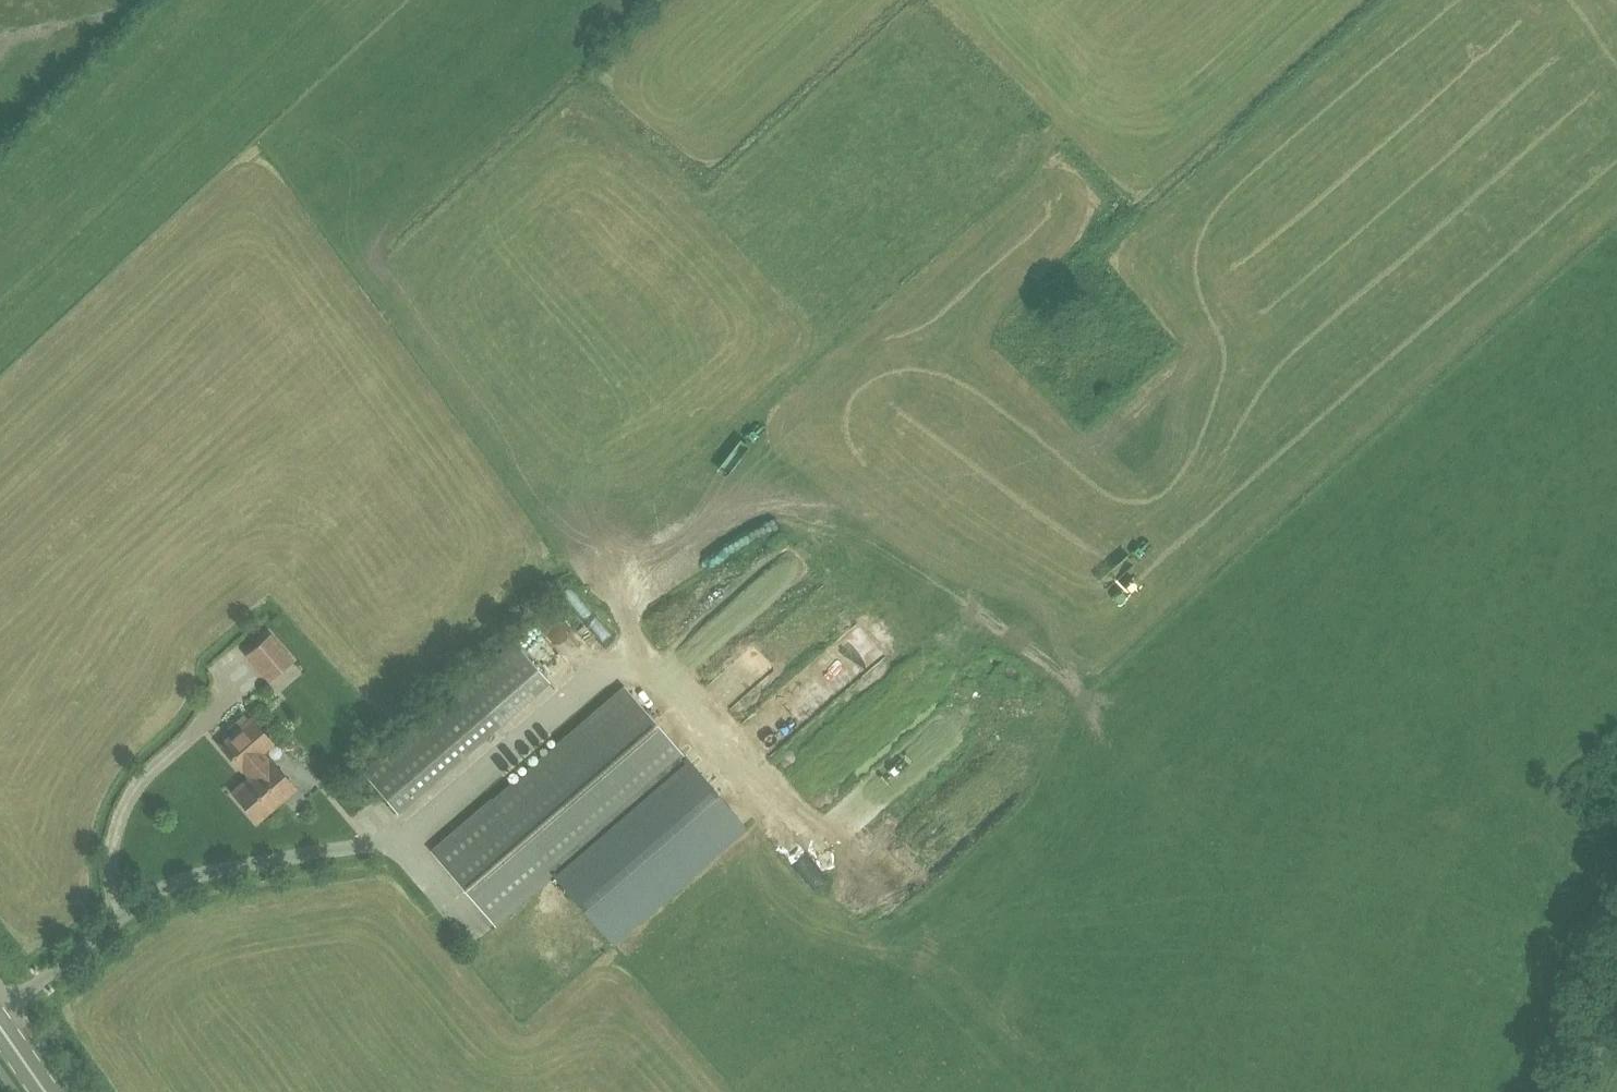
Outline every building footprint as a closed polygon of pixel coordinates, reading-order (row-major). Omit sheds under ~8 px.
[(291,661),(269,636),(248,654),(270,680),(291,661)] [(513,642),(464,684),(498,725),(548,682),(513,642)] [(464,684),(380,757),(415,797),(498,725),(464,684)] [(685,760),(623,687),(433,851),(495,924),(554,872),(685,760)] [(257,821),(294,788),(270,760),(269,761),(261,752),(272,743),(251,719),(249,721),(243,715),(228,728),(234,734),(220,746),(241,770),(242,768),(250,778),(233,793),(257,821)] [(398,811),(415,797),(380,757),(363,771),(398,811)] [(746,829),(685,760),(554,872),(615,942),(746,829)]
